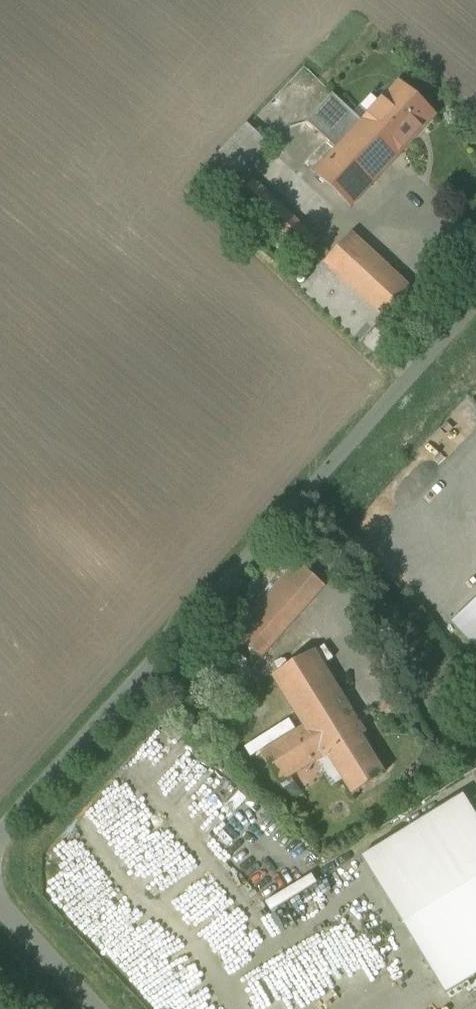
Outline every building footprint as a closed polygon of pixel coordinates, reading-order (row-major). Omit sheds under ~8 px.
[(339,150),(317,174),(352,207),(435,116),(401,84),(365,122),(339,150)] [(365,122),(334,94),(308,122),(339,150),(365,122)] [(318,242),(254,183),(235,203),(299,263),(318,242)] [(353,235),(304,288),(362,342),(412,289),(353,235)] [(298,562),(234,634),(261,657),(325,586),(298,562)] [(450,623),(475,651),(475,599),(450,623)] [(325,641),(317,646),(327,662),(335,657),(325,641)] [(315,652),(275,676),(306,727),(297,733),(262,755),(280,783),(295,773),(311,763),(324,755),(361,736),(365,734),(315,652)] [(262,755),(297,733),(290,722),(246,749),(254,761),(262,755)] [(361,736),(324,755),(326,758),(331,755),(355,794),(385,775),(361,736)] [(311,763),(295,773),(300,781),(316,771),(311,763)] [(465,798),(363,860),(445,995),(475,976),(475,815),(465,798)]
